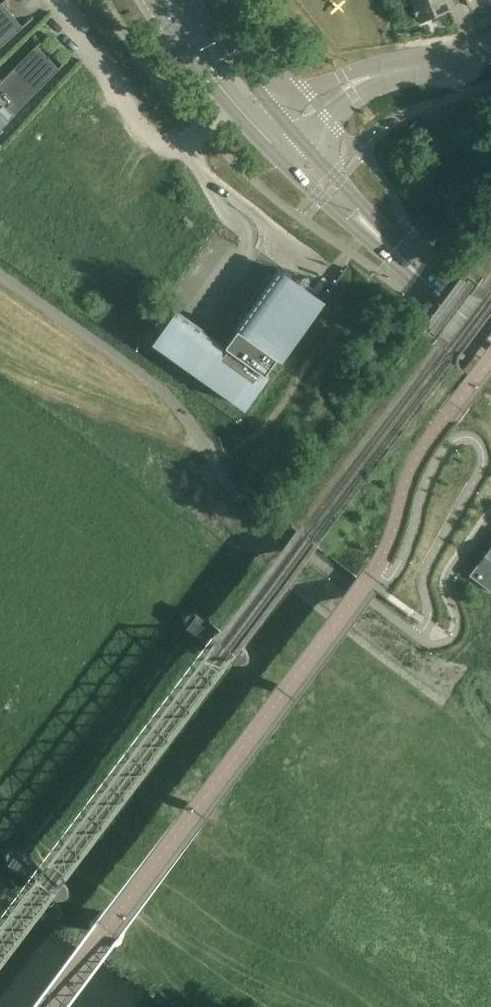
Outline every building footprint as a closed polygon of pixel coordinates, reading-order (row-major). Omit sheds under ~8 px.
[(0,4),(0,48),(36,17),(35,15),(22,26),(3,4),(8,0),(5,0),(0,4)] [(421,22),(450,10),(446,0),(412,0),(421,22)] [(0,83),(0,129),(71,58),(70,56),(58,68),(37,47),(49,36),(48,35),(0,83)] [(253,353),(272,367),(278,359),(281,361),(323,302),(279,271),(237,329),(239,331),(226,347),(227,348),(226,349),(246,363),(253,353)] [(227,348),(226,347),(226,348),(178,313),(155,344),(245,409),(267,377),(265,376),(270,370),(272,367),(253,353),(246,363),(226,349),(227,348)] [(487,553),(484,551),(481,555),(484,558),(478,565),(470,576),(486,588),(490,592),(490,548),(487,553)] [(246,650),(198,613),(195,612),(191,612),(188,611),(186,611),(184,611),(182,612),(181,612),(181,613),(181,615),(182,618),(183,622),(185,625),(187,628),(235,664),(238,665),(242,666),(246,666),(249,666),(251,666),(252,665),(252,664),(252,663),(252,660),(251,658),(250,655),(248,652),(246,650)] [(67,886),(19,850),(16,849),(13,848),(10,847),(8,847),(5,848),(4,848),(3,849),(2,850),(2,851),(3,854),(5,858),(7,862),(9,864),(56,900),(59,901),(63,902),(68,903),(70,903),(72,902),(73,902),(73,900),(73,899),(73,896),(72,895),(71,892),(69,888),(67,886)]
